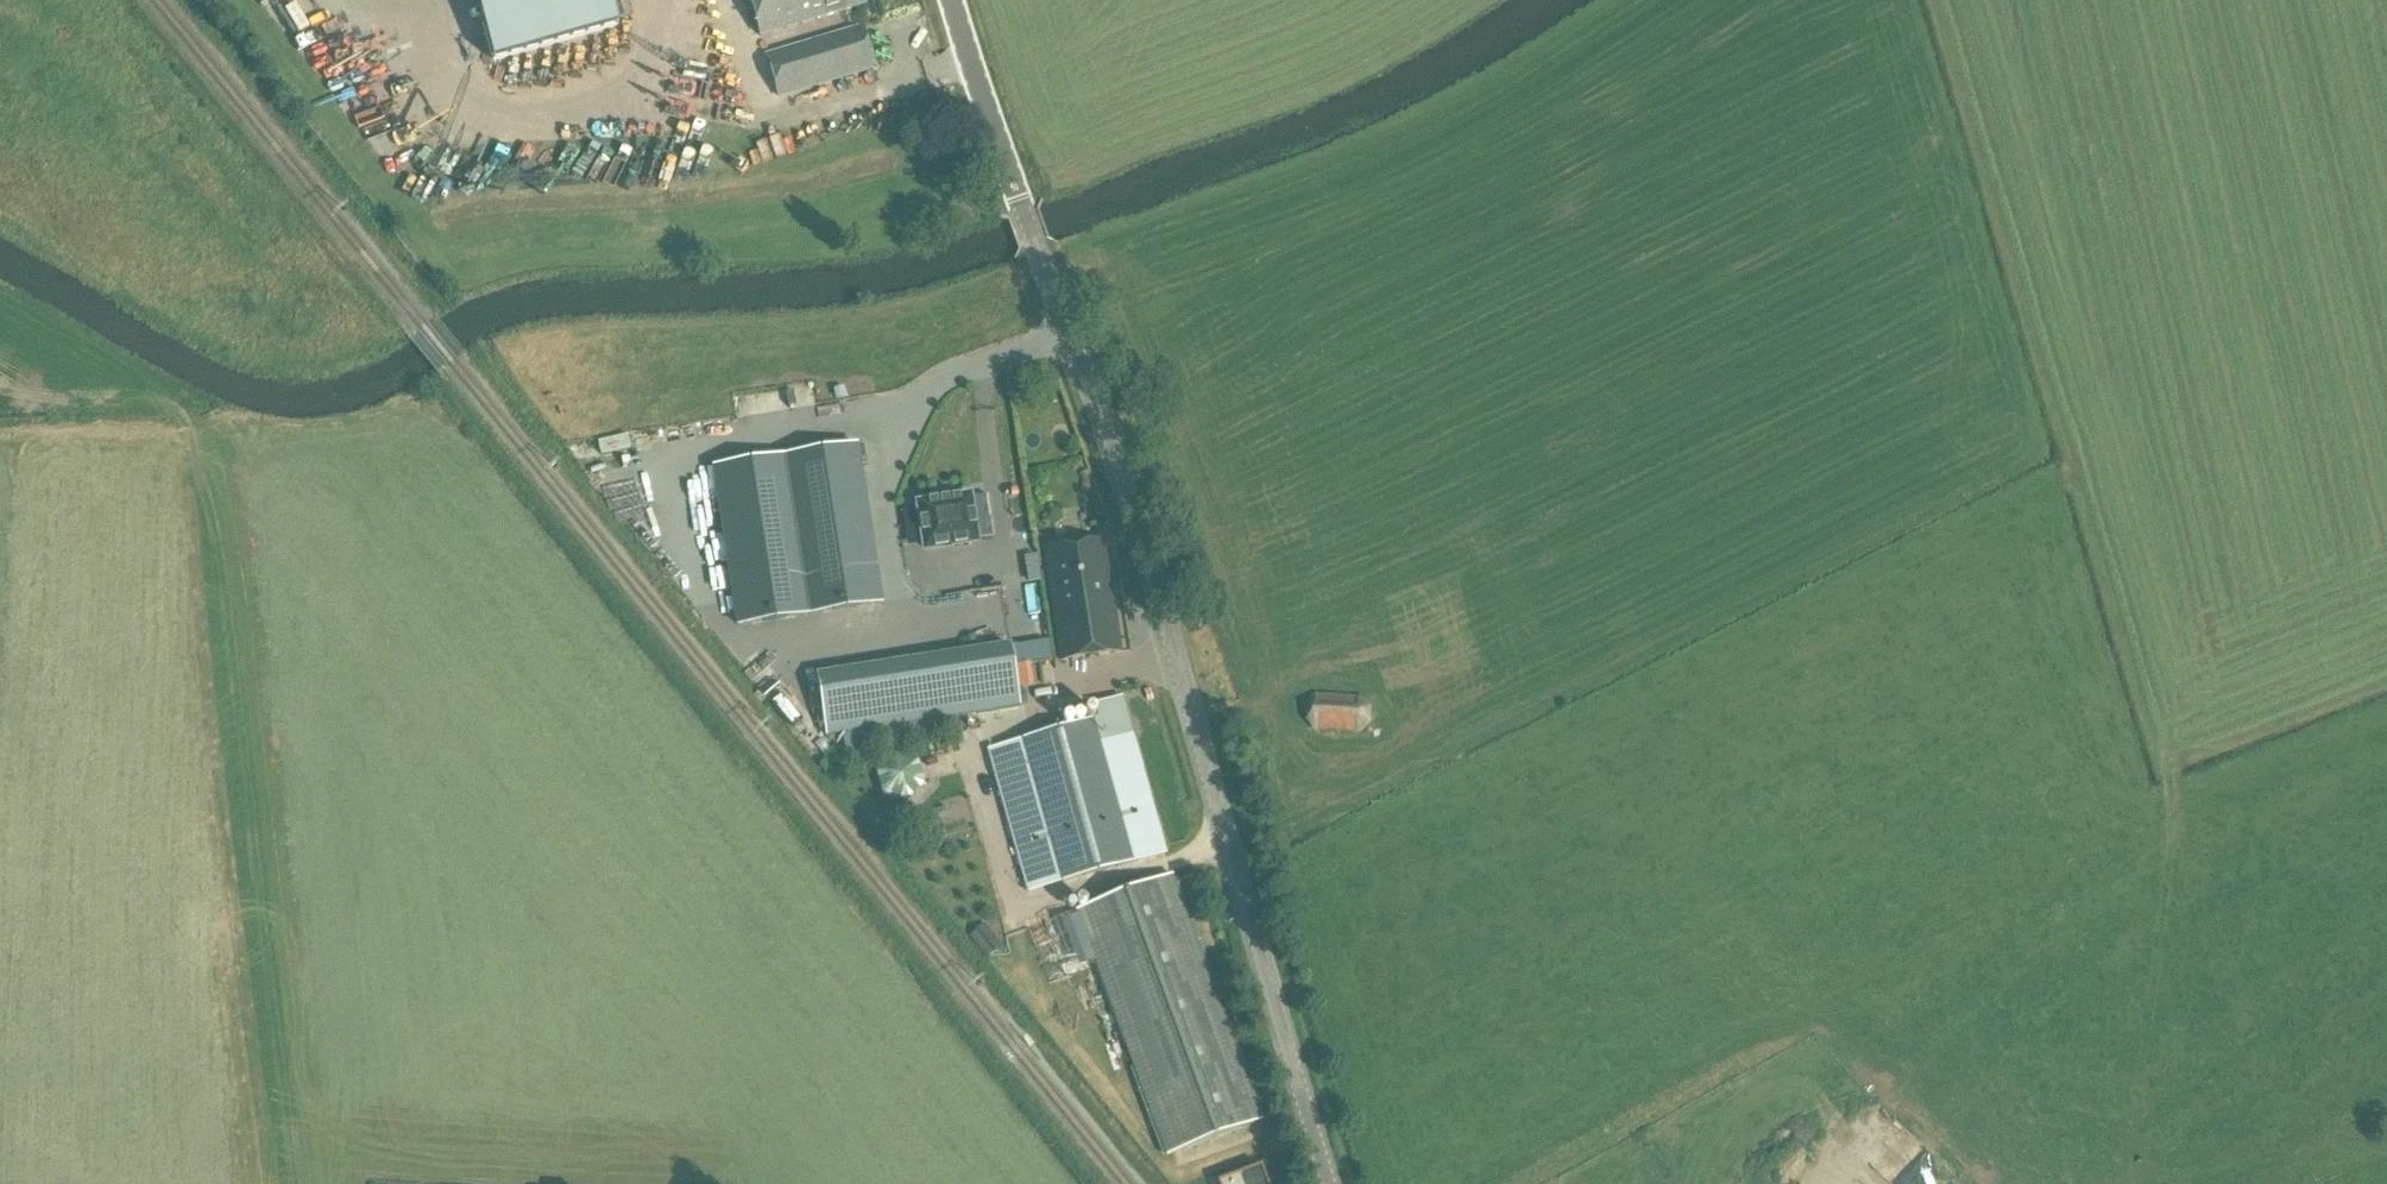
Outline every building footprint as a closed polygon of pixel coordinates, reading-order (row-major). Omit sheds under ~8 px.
[(494,62),(619,26),(612,0),(477,0),(494,62)] [(866,0),(751,0),(762,37),(867,6),(866,0)] [(380,16),(355,24),(364,54),(389,46),(380,16)] [(878,70),(866,27),(767,56),(779,99),(878,70)] [(448,178),(471,172),(468,160),(445,167),(448,178)] [(882,603),(857,447),(785,458),(713,470),(737,626),(809,614),(882,603)] [(970,496),(918,504),(925,550),(977,542),(976,539),(993,537),(987,494),(970,496)] [(1101,542),(1042,551),(1059,662),(1118,653),(1101,542)] [(1009,642),(814,673),(825,738),(838,736),(843,735),(846,753),(943,737),(940,720),(955,717),(1019,707),(1016,688),(1012,666),(1009,642)] [(1320,695),(1307,706),(1307,723),(1317,734),(1365,735),(1374,725),(1375,708),(1364,697),(1320,695)] [(1033,894),(1169,856),(1124,697),(1097,705),(1100,718),(992,749),(1033,894)] [(923,784),(916,761),(894,756),(877,773),(884,795),(907,801),(923,784)] [(1173,879),(1078,914),(1168,1159),(1263,1124),(1173,879)] [(1217,1183),(1218,1183),(1266,1183),(1260,1167),(1217,1183)]
